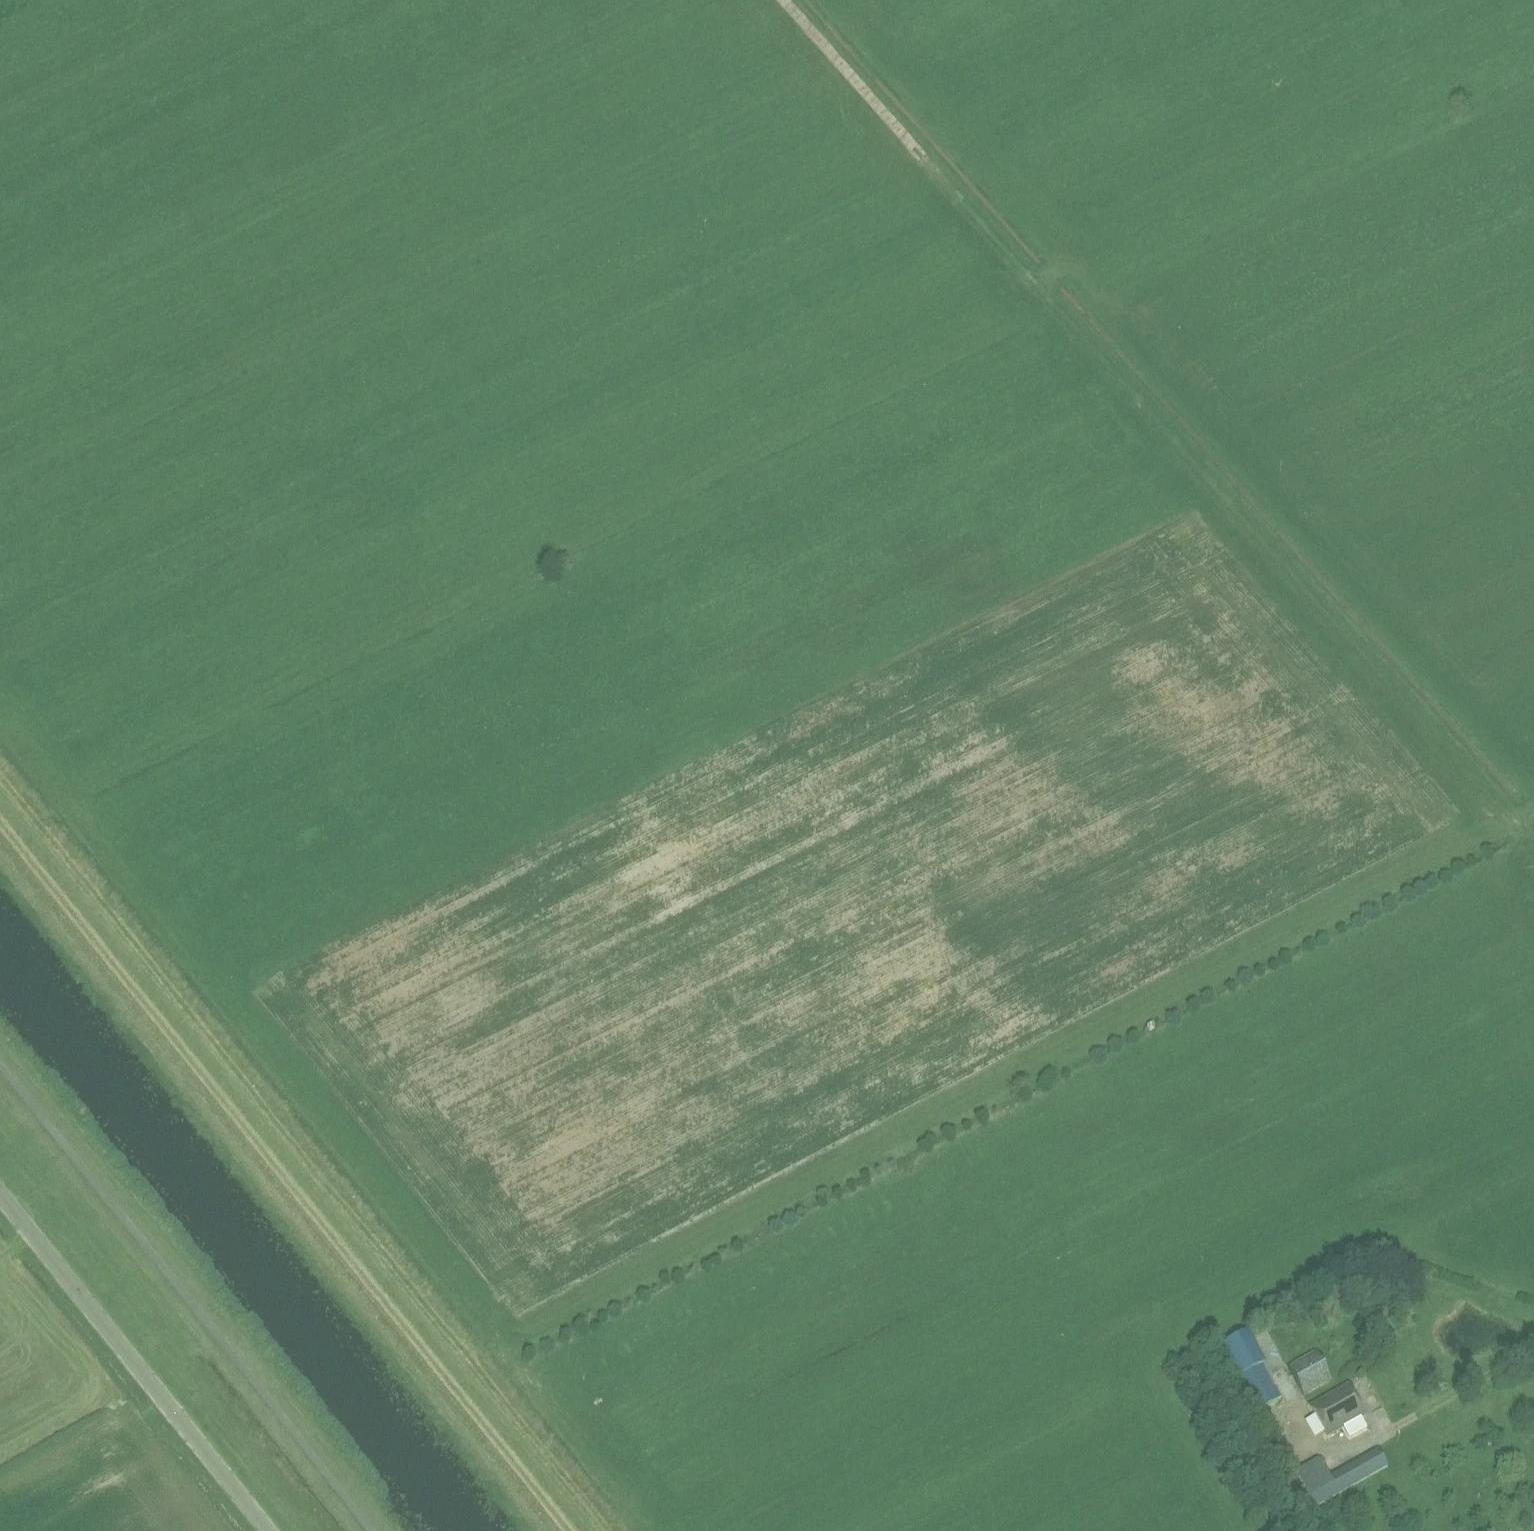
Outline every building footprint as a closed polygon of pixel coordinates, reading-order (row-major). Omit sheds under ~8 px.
[(1284,1403),(1263,1366),(1265,1365),(1248,1330),(1221,1345),(1260,1416),(1284,1403)] [(1331,1380),(1316,1352),(1288,1367),(1303,1395),(1331,1380)] [(1365,1416),(1348,1386),(1311,1408),(1328,1437),(1350,1424),(1365,1416)] [(1316,1508),(1379,1472),(1388,1467),(1378,1450),(1329,1477),(1319,1459),(1296,1472),(1316,1508)]
